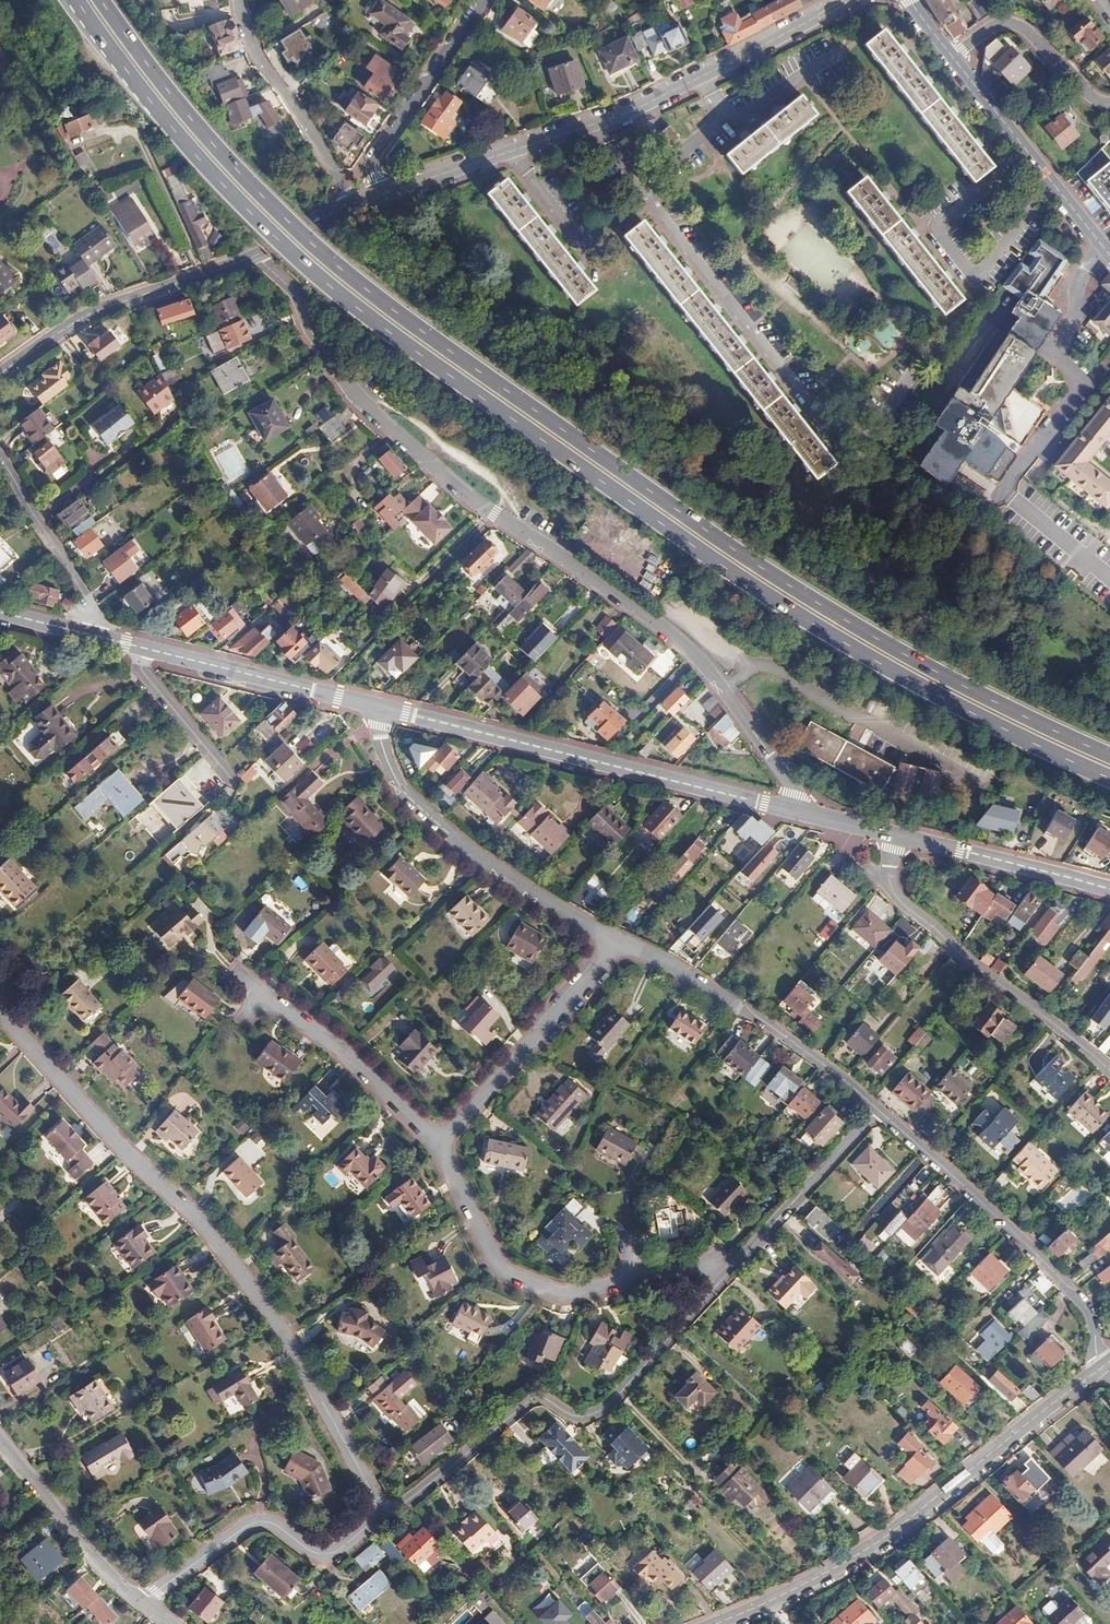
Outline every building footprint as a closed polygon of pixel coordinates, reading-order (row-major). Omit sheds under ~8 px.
[(542,10),(549,0),(528,0),(542,10)] [(599,4),(608,12),(610,10),(611,11),(616,7),(608,0),(603,0),(599,4)] [(773,3),(765,7),(771,21),(811,0),(772,0),(773,3)] [(925,0),(943,27),(944,27),(952,40),(955,40),(969,30),(960,14),(958,16),(948,0),(925,0)] [(967,4),(979,22),(988,16),(977,0),(972,0),(967,4)] [(1047,9),(1057,0),(1039,0),(1047,9)] [(728,1),(720,4),(725,14),(733,10),(728,1)] [(372,19),(383,27),(378,34),(401,50),(408,39),(405,36),(413,24),(384,3),(372,19)] [(734,14),(720,21),(724,29),(721,31),(727,43),(771,21),(765,7),(750,15),(752,18),(740,25),(734,14)] [(535,23),(516,10),(502,30),(521,42),(535,23)] [(317,16),(309,21),(315,26),(323,31),(329,25),(317,16)] [(1077,40),(1079,38),(1086,44),(1070,60),(1081,70),(1097,56),(1089,48),(1102,37),(1084,17),(1069,32),(1077,40)] [(232,18),(208,28),(219,57),(243,48),(232,18)] [(309,21),(300,27),(303,32),(306,30),(307,31),(315,26),(309,21)] [(643,33),(631,39),(638,52),(649,47),(653,55),(666,50),(667,52),(686,43),(677,25),(646,39),(643,33)] [(882,30),(862,45),(972,183),(991,167),(882,30)] [(299,41),(295,32),(277,43),(283,52),(280,55),(284,63),(288,61),(294,65),(308,41),(304,39),(299,41)] [(626,37),(597,51),(609,75),(638,61),(626,37)] [(983,56),(992,65),(1012,86),(1030,70),(1010,49),(1007,52),(994,38),(985,47),(984,50),(983,56)] [(1109,49),(1083,73),(1091,81),(1103,71),(1108,76),(1109,74),(1109,50),(1109,49)] [(364,68),(372,74),(363,87),(380,99),(391,83),(388,80),(394,71),(373,56),(364,68)] [(470,68),(469,68),(458,84),(474,96),(474,95),(489,106),(500,91),(497,89),(503,80),(476,61),(470,68)] [(573,61),(547,70),(555,94),(582,85),(573,61)] [(998,82),(982,63),(981,75),(991,88),(998,82)] [(36,64),(28,68),(37,85),(45,81),(36,64)] [(232,79),(216,85),(223,103),(240,97),(232,79)] [(459,101),(446,92),(439,102),(437,101),(431,108),(423,119),(444,134),(452,122),(450,121),(454,114),(451,111),(459,101)] [(375,107),(356,94),(343,111),(363,125),(375,107)] [(814,115),(799,96),(725,156),(741,175),(814,115)] [(242,98),(223,105),(230,121),(226,122),(227,126),(250,116),(242,98)] [(87,116),(65,125),(70,137),(92,128),(87,116)] [(1060,116),(1046,129),(1061,148),(1077,135),(1060,116)] [(444,134),(423,119),(420,124),(440,139),(444,134)] [(361,138),(342,124),(330,142),(345,152),(349,145),(354,148),(361,138)] [(65,125),(55,129),(62,140),(70,137),(65,125)] [(669,126),(659,134),(669,147),(679,140),(669,126)] [(1096,140),(1105,143),(1107,135),(1098,132),(1096,140)] [(1074,173),(1109,212),(1109,164),(1098,150),(1094,154),(1087,161),(1074,173)] [(1094,154),(1091,150),(1084,157),(1087,161),(1094,154)] [(85,152),(78,157),(85,168),(93,163),(85,152)] [(863,179),(843,194),(942,316),(961,301),(907,234),(863,179)] [(505,180),(486,195),(576,307),(594,292),(505,180)] [(178,186),(170,189),(176,202),(184,199),(178,186)] [(130,198),(107,213),(129,247),(152,233),(130,198)] [(188,201),(177,206),(198,249),(205,245),(196,225),(204,221),(200,213),(195,215),(188,201)] [(642,223),(623,237),(814,477),(833,462),(642,223)] [(98,225),(70,246),(74,252),(80,260),(84,266),(113,246),(98,225)] [(1017,266),(1001,288),(1019,300),(1010,313),(1018,319),(1046,338),(1054,326),(1060,315),(1049,307),(1050,305),(1042,300),(1041,301),(1039,300),(1050,284),(1066,259),(1037,239),(1025,255),(1034,261),(1026,272),(1017,266)] [(999,253),(1014,263),(1021,252),(1007,242),(999,253)] [(64,264),(52,273),(65,291),(75,284),(79,289),(93,278),(84,266),(80,260),(67,269),(64,264)] [(12,284),(0,267),(0,292),(12,284)] [(1109,291),(1109,273),(1105,278),(1101,283),(1109,291)] [(1092,321),(1109,336),(1109,326),(1109,325),(1109,298),(1092,321)] [(231,300),(213,307),(221,324),(238,317),(231,300)] [(188,301),(157,311),(161,325),(193,315),(188,301)] [(0,315),(0,342),(13,333),(0,315)] [(221,324),(218,326),(228,349),(250,338),(242,319),(241,316),(238,317),(221,324)] [(1046,338),(1018,319),(1007,335),(1035,354),(1046,338)] [(1007,335),(997,327),(910,457),(941,486),(960,459),(995,483),(1019,447),(1002,435),(1004,432),(1008,431),(1004,406),(998,407),(997,406),(1010,388),(1035,354),(1007,335)] [(864,353),(871,343),(860,336),(853,346),(864,353)] [(158,353),(151,355),(156,369),(163,367),(158,353)] [(235,358),(212,371),(225,394),(246,381),(240,369),(241,368),(235,358)] [(30,389),(42,404),(68,385),(63,379),(69,374),(59,361),(46,372),(48,375),(45,378),(30,389)] [(171,366),(161,372),(168,383),(178,378),(171,366)] [(168,383),(161,372),(138,390),(155,412),(162,407),(173,399),(171,394),(173,393),(168,383)] [(1061,453),(1053,464),(1072,480),(1089,494),(1106,508),(1109,502),(1109,482),(1086,462),(1091,456),(1099,446),(1105,438),(1109,432),(1109,393),(1061,453)] [(275,401),(251,415),(267,441),(291,428),(275,401)] [(133,422),(120,404),(93,425),(107,443),(133,422)] [(323,405),(312,414),(320,423),(331,414),(323,405)] [(38,407),(19,422),(35,444),(43,438),(54,430),(38,407)] [(337,415),(324,424),(334,438),(347,429),(337,415)] [(35,444),(30,448),(45,467),(59,455),(54,450),(56,448),(51,442),(49,443),(47,441),(46,442),(43,438),(35,444)] [(1108,440),(1105,438),(1099,446),(1101,448),(1108,440)] [(393,453),(381,462),(395,478),(406,468),(393,453)] [(370,467),(362,473),(370,483),(375,479),(370,472),(372,470),(370,467)] [(268,474),(249,489),(265,511),(285,496),(268,474)] [(221,488),(226,495),(230,492),(224,484),(221,488)] [(233,504),(244,519),(249,515),(231,491),(230,492),(226,495),(233,504)] [(381,502),(385,507),(379,513),(393,530),(399,525),(393,519),(392,518),(402,510),(400,508),(405,504),(398,496),(393,500),(389,495),(381,502)] [(428,506),(419,496),(403,510),(412,520),(411,521),(433,545),(451,529),(443,521),(445,520),(438,512),(436,513),(429,505),(428,506)] [(77,500),(55,516),(61,524),(65,521),(76,536),(94,523),(77,500)] [(357,519),(351,525),(356,532),(363,526),(357,519)] [(286,524),(264,541),(283,564),(302,549),(294,539),(297,537),(286,524)] [(6,532),(0,537),(0,547),(20,530),(15,525),(6,532)] [(91,529),(75,541),(87,558),(103,545),(91,529)] [(629,534),(625,541),(636,548),(641,540),(629,534)] [(496,552),(484,541),(462,563),(474,575),(496,552)] [(647,544),(639,556),(650,564),(658,552),(647,544)] [(121,548),(104,562),(119,582),(137,568),(121,548)] [(527,549),(506,571),(512,578),(534,556),(527,549)] [(375,587),(368,596),(383,610),(391,598),(392,599),(405,581),(386,568),(374,586),(375,587)] [(655,590),(660,574),(653,571),(650,581),(639,578),(637,585),(655,590)] [(339,586),(342,583),(359,599),(365,593),(345,574),(335,583),(339,586)] [(506,575),(495,587),(516,606),(526,595),(506,575)] [(35,586),(32,585),(30,594),(41,597),(40,602),(53,605),(54,600),(57,601),(60,589),(36,582),(35,586)] [(538,582),(526,595),(516,606),(503,620),(497,626),(505,635),(548,591),(538,582)] [(140,583),(124,595),(137,613),(153,601),(140,583)] [(488,588),(483,583),(476,590),(481,595),(488,588)] [(488,588),(481,595),(476,600),(482,608),(495,595),(488,588)] [(76,594),(70,592),(63,603),(72,605),(76,594)] [(177,617),(175,619),(188,635),(205,622),(192,606),(191,606),(184,599),(171,609),(177,617)] [(244,621),(233,608),(214,623),(226,637),(244,621)] [(503,620),(499,615),(493,621),(494,623),(497,626),(503,620)] [(614,623),(604,616),(594,630),(603,636),(614,623)] [(616,626),(601,642),(635,675),(650,660),(625,635),(624,633),(616,626)] [(268,642),(255,627),(231,648),(253,655),(268,642)] [(291,628),(277,641),(283,647),(280,649),(294,663),(319,640),(313,633),(306,639),(301,634),(299,636),(291,628)] [(419,655),(403,638),(382,660),(390,668),(394,663),(403,672),(419,655)] [(543,652),(529,638),(516,651),(531,665),(543,652)] [(320,643),(306,656),(315,666),(317,664),(326,672),(340,658),(333,651),(330,653),(320,643)] [(492,661),(474,644),(457,662),(476,679),(482,673),(492,661)] [(13,666),(6,672),(19,685),(17,688),(13,691),(20,699),(27,693),(31,697),(46,682),(35,671),(37,669),(22,653),(17,658),(11,664),(13,666)] [(0,666),(0,671),(17,688),(19,685),(6,672),(13,666),(11,664),(17,658),(12,654),(0,666)] [(476,679),(469,686),(484,701),(485,700),(492,706),(504,693),(482,673),(476,679)] [(520,678),(503,696),(522,714),(539,696),(520,678)] [(687,700),(676,689),(661,704),(672,715),(674,713),(687,700)] [(717,722),(708,732),(715,740),(724,749),(738,732),(730,724),(731,722),(712,696),(702,705),(707,711),(717,720),(717,722)] [(220,697),(202,713),(223,736),(240,720),(220,697)] [(602,700),(587,715),(599,726),(595,730),(604,738),(623,720),(602,700)] [(289,709),(282,701),(264,718),(277,731),(295,714),(290,708),(289,709)] [(52,706),(33,720),(43,733),(50,742),(54,747),(56,750),(75,736),(52,706)] [(587,715),(583,719),(595,730),(599,726),(587,715)] [(126,721),(118,727),(127,738),(135,731),(126,721)] [(807,721),(793,747),(878,792),(892,766),(807,721)] [(94,750),(93,749),(75,764),(84,775),(102,759),(100,757),(107,751),(109,753),(127,738),(118,727),(101,743),(102,744),(94,750)] [(693,740),(682,730),(664,747),(675,758),(693,740)] [(299,731),(290,741),(303,754),(313,744),(299,731)] [(54,747),(50,742),(43,733),(31,743),(31,751),(36,756),(44,757),(54,747)] [(420,736),(412,744),(424,754),(428,758),(436,749),(420,736)] [(303,762),(284,742),(264,761),(284,781),(303,762)] [(465,748),(447,742),(426,765),(432,770),(439,763),(444,767),(441,769),(444,771),(465,748)] [(644,757),(653,747),(648,742),(639,752),(644,757)] [(309,765),(316,772),(328,759),(334,765),(342,756),(328,744),(309,765)] [(412,744),(408,748),(420,758),(424,754),(412,744)] [(424,754),(420,758),(406,773),(410,778),(428,758),(424,754)] [(931,778),(907,761),(891,783),(916,800),(931,778)] [(245,783),(257,773),(249,764),(237,775),(245,783)] [(451,775),(436,790),(450,803),(447,805),(449,807),(459,796),(456,792),(470,779),(466,776),(471,772),(464,764),(461,767),(460,767),(451,775)] [(484,769),(465,790),(498,821),(510,809),(516,803),(517,801),(509,793),(504,798),(500,794),(503,791),(493,781),(495,779),(484,769)] [(297,788),(296,787),(279,803),(290,815),(292,813),(309,831),(324,817),(306,798),(322,782),(313,773),(297,788)] [(117,779),(113,774),(84,799),(93,808),(108,796),(124,814),(135,805),(130,799),(136,794),(121,777),(117,779)] [(209,802),(184,774),(152,801),(177,830),(209,802)] [(357,795),(339,812),(345,818),(343,820),(365,844),(381,829),(369,815),(370,814),(362,805),(364,803),(357,795)] [(520,819),(519,820),(551,851),(573,829),(562,820),(559,823),(549,813),(546,816),(542,813),(546,808),(538,800),(526,813),(520,819)] [(679,817),(664,802),(643,825),(658,839),(679,817)] [(510,809),(514,813),(520,807),(516,803),(510,809)] [(603,804),(588,821),(613,845),(629,829),(603,804)] [(514,813),(520,819),(526,813),(520,807),(514,813)] [(1020,814),(992,807),(978,825),(993,829),(993,826),(998,827),(997,830),(1014,835),(1020,814)] [(140,812),(131,823),(138,829),(148,818),(140,812)] [(1072,819),(1061,812),(1048,833),(1060,840),(1072,819)] [(756,822),(750,817),(735,832),(744,840),(749,836),(759,845),(773,831),(759,819),(756,822)] [(181,844),(165,856),(172,865),(180,858),(185,860),(190,856),(197,858),(200,847),(207,850),(207,848),(216,840),(224,832),(209,819),(203,824),(181,844)] [(1101,860),(1109,844),(1109,835),(1092,825),(1079,847),(1101,860)] [(704,846),(695,839),(681,855),(684,857),(673,868),(680,873),(690,863),(689,862),(704,846)] [(812,858),(797,845),(779,866),(795,879),(812,858)] [(423,881),(399,857),(383,874),(392,883),(394,880),(409,895),(423,881)] [(0,866),(0,887),(18,907),(37,889),(8,858),(0,866)] [(831,872),(817,886),(840,910),(854,896),(831,872)] [(579,902),(583,895),(596,901),(605,884),(588,875),(575,901),(579,902)] [(965,883),(959,891),(956,897),(972,908),(981,914),(987,905),(993,896),(984,890),(984,889),(969,878),(965,883)] [(965,883),(962,881),(956,889),(959,891),(965,883)] [(192,883),(188,886),(193,891),(197,888),(192,883)] [(993,896),(987,905),(1005,917),(1013,906),(995,893),(993,896)] [(474,902),(465,894),(449,910),(457,919),(474,902)] [(1038,902),(1026,894),(1006,922),(1018,930),(1038,902)] [(1049,908),(1030,932),(1043,943),(1056,927),(1051,923),(1053,921),(1058,924),(1066,913),(1053,903),(1055,901),(1053,899),(1047,906),(1049,908)] [(490,918),(474,902),(457,919),(472,935),(490,918)] [(687,927),(693,930),(690,935),(703,943),(720,915),(702,903),(687,927)] [(196,926),(179,906),(153,928),(168,946),(179,937),(178,935),(185,930),(188,934),(196,926)] [(290,925),(263,906),(250,924),(276,943),(290,925)] [(890,930),(866,910),(851,927),(874,948),(890,930)] [(1109,928),(1109,913),(1102,923),(1104,925),(1101,929),(1106,933),(1109,928)] [(836,924),(831,919),(822,929),(828,934),(836,924)] [(733,920),(715,940),(731,954),(749,933),(733,920)] [(1056,927),(1043,943),(1046,945),(1058,928),(1056,927)] [(667,952),(675,957),(690,933),(681,928),(667,952)] [(1106,933),(1098,943),(1086,958),(1077,970),(1073,975),(1081,981),(1104,952),(1101,950),(1107,942),(1109,944),(1109,943),(1109,928),(1106,933)] [(541,946),(516,930),(506,947),(532,962),(541,946)] [(926,940),(917,933),(901,951),(908,957),(916,949),(917,950),(926,940)] [(323,943),(305,959),(313,967),(315,965),(327,978),(332,984),(346,970),(341,965),(343,964),(336,956),(340,952),(340,948),(337,945),(333,945),(329,948),(323,943)] [(1086,958),(1078,952),(1068,964),(1077,970),(1086,958)] [(990,966),(993,956),(983,953),(980,962),(990,966)] [(1063,973),(1038,954),(1024,973),(1049,991),(1063,973)] [(372,965),(377,969),(370,975),(369,974),(362,981),(369,989),(393,967),(387,959),(384,962),(380,958),(372,965)] [(955,964),(949,958),(939,971),(945,976),(955,964)] [(1005,964),(998,959),(991,967),(999,972),(1005,964)] [(1013,969),(1005,964),(999,972),(1006,978),(1013,969)] [(315,965),(313,967),(325,980),(327,978),(315,965)] [(358,981),(354,976),(333,995),(339,1002),(355,987),(354,985),(358,981)] [(194,979),(180,997),(205,1017),(220,999),(194,979)] [(799,979),(795,984),(812,998),(816,993),(799,979)] [(77,980),(57,998),(66,1008),(70,1004),(84,1020),(100,1005),(77,980)] [(812,998),(795,984),(782,999),(793,1008),(790,1011),(800,1019),(813,1031),(821,1022),(808,1010),(804,1007),(812,998)] [(984,1001),(982,1000),(975,1009),(978,1010),(984,1001)] [(498,1014),(484,1001),(461,1027),(470,1035),(472,1033),(482,1042),(490,1032),(486,1028),(498,1014)] [(975,1009),(968,1019),(976,1025),(974,1028),(982,1034),(983,1031),(992,1037),(997,1030),(1001,1033),(1008,1022),(1000,1016),(999,1017),(995,1015),(991,1011),(993,1008),(984,1001),(978,1010),(975,1009)] [(1103,1003),(1093,1017),(1107,1027),(1109,1023),(1109,1008),(1103,1003)] [(600,1021),(602,1022),(589,1036),(605,1050),(629,1024),(612,1009),(600,1021)] [(703,1026),(678,1010),(668,1027),(693,1043),(703,1026)] [(878,1037),(862,1023),(846,1042),(863,1056),(878,1037)] [(925,1033),(919,1027),(907,1040),(914,1046),(924,1033),(925,1033)] [(429,1058),(437,1050),(419,1034),(414,1029),(399,1046),(404,1051),(397,1059),(412,1073),(427,1056),(429,1058)] [(711,1031),(706,1038),(713,1044),(719,1037),(711,1031)] [(91,1044),(100,1054),(93,1062),(100,1070),(106,1064),(110,1069),(110,1070),(109,1072),(110,1074),(112,1077),(114,1078),(117,1077),(125,1086),(139,1073),(131,1065),(134,1062),(122,1050),(120,1051),(102,1033),(91,1044)] [(933,1041),(924,1033),(914,1046),(922,1053),(933,1041)] [(1109,1034),(1099,1047),(1104,1052),(1109,1044),(1109,1034)] [(737,1041),(730,1035),(716,1051),(724,1057),(737,1041)] [(270,1040),(256,1059),(285,1081),(301,1061),(289,1052),(286,1055),(278,1050),(280,1048),(270,1040)] [(739,1040),(737,1041),(724,1057),(722,1060),(743,1076),(758,1056),(739,1040)] [(894,1058),(882,1046),(867,1062),(879,1074),(894,1058)] [(1051,1057),(1031,1080),(1040,1088),(1042,1085),(1047,1090),(1045,1092),(1053,1100),(1071,1079),(1063,1071),(1061,1073),(1056,1069),(1060,1065),(1051,1057)] [(770,1066),(760,1058),(744,1078),(754,1086),(770,1066)] [(806,1083),(782,1065),(766,1087),(779,1097),(786,1087),(797,1095),(803,1087),(806,1083)] [(961,1072),(953,1066),(937,1084),(958,1102),(971,1087),(958,1075),(961,1072)] [(931,1090),(908,1070),(892,1089),(915,1109),(931,1090)] [(961,1072),(958,1075),(971,1087),(974,1084),(961,1072)] [(588,1096),(567,1077),(534,1114),(551,1130),(578,1100),(581,1103),(588,1096)] [(304,1111),(312,1103),(317,1108),(312,1113),(322,1123),(331,1114),(334,1117),(343,1107),(335,1100),(339,1096),(332,1090),(326,1096),(314,1085),(292,1108),(296,1111),(300,1107),(304,1111)] [(803,1087),(797,1095),(788,1103),(806,1118),(820,1102),(803,1087)] [(0,1090),(0,1115),(13,1127),(31,1108),(23,1100),(19,1104),(2,1088),(0,1090)] [(1083,1092),(1064,1112),(1088,1134),(1104,1117),(1095,1109),(1088,1103),(1090,1100),(1083,1092)] [(1090,1100),(1088,1103),(1095,1109),(1097,1106),(1090,1100)] [(842,1122),(825,1107),(806,1130),(822,1144),(842,1122)] [(985,1125),(982,1128),(977,1134),(990,1147),(994,1143),(1004,1152),(1017,1138),(1008,1130),(1008,1128),(1016,1120),(1002,1107),(992,1118),(982,1109),(973,1119),(980,1126),(983,1123),(985,1125)] [(167,1140),(166,1141),(181,1154),(182,1153),(194,1164),(209,1147),(182,1123),(177,1129),(165,1118),(155,1129),(167,1140)] [(63,1121),(46,1136),(67,1160),(79,1150),(84,1145),(78,1138),(79,1136),(70,1126),(69,1128),(63,1121)] [(234,1128),(242,1135),(248,1128),(239,1121),(234,1128)] [(635,1143),(606,1127),(594,1149),(623,1165),(635,1143)] [(1094,1146),(1101,1154),(1105,1149),(1109,1154),(1109,1130),(1094,1146)] [(528,1149),(488,1138),(481,1164),(501,1169),(501,1166),(522,1171),(528,1149)] [(1025,1143),(1011,1159),(1017,1165),(1015,1167),(1029,1180),(1034,1179),(1039,1184),(1053,1170),(1045,1164),(1047,1162),(1025,1143)] [(356,1149),(354,1147),(336,1165),(337,1167),(356,1149)] [(868,1148),(853,1164),(878,1186),(893,1170),(868,1148)] [(344,1174),(348,1170),(365,1188),(380,1175),(378,1174),(384,1168),(376,1158),(370,1164),(356,1149),(337,1167),(344,1174)] [(85,1156),(79,1150),(67,1160),(73,1166),(85,1156)] [(87,1154),(85,1156),(73,1166),(68,1171),(75,1179),(94,1162),(87,1154)] [(748,1155),(744,1159),(757,1170),(761,1166),(748,1155)] [(238,1158),(223,1171),(246,1197),(262,1184),(238,1158)] [(738,1162),(734,1167),(752,1181),(755,1177),(738,1162)] [(1055,1172),(1053,1170),(1039,1184),(1041,1186),(1055,1172)] [(393,1190),(394,1192),(385,1199),(392,1208),(401,1201),(412,1217),(430,1204),(410,1177),(393,1190)] [(750,1193),(731,1177),(709,1203),(724,1215),(738,1199),(742,1202),(750,1193)] [(117,1193),(106,1180),(85,1198),(99,1214),(119,1198),(115,1194),(117,1193)] [(918,1207),(912,1213),(901,1226),(915,1239),(940,1211),(932,1203),(943,1190),(938,1185),(918,1207)] [(672,1201),(667,1196),(651,1215),(657,1220),(672,1201)] [(125,1206),(119,1198),(99,1214),(100,1215),(103,1213),(109,1219),(125,1206)] [(551,1220),(556,1226),(549,1233),(545,1229),(539,1234),(541,1236),(535,1242),(546,1253),(552,1247),(559,1254),(572,1241),(579,1249),(592,1235),(582,1225),(579,1228),(572,1221),(583,1209),(572,1198),(551,1220)] [(657,1220),(656,1221),(663,1226),(660,1230),(672,1240),(694,1213),(681,1203),(680,1205),(673,1199),(672,1201),(657,1220)] [(918,1207),(914,1204),(909,1210),(912,1213),(918,1207)] [(814,1206),(802,1219),(828,1241),(839,1229),(814,1206)] [(905,1217),(899,1212),(883,1230),(889,1235),(905,1217)] [(103,1213),(100,1215),(105,1222),(109,1219),(103,1213)] [(280,1246),(267,1256),(275,1266),(282,1261),(297,1281),(314,1268),(291,1238),(294,1236),(283,1222),(270,1232),(280,1246)] [(139,1225),(115,1243),(133,1267),(152,1252),(142,1238),(146,1235),(139,1225)] [(969,1238),(954,1225),(933,1248),(938,1253),(933,1258),(943,1267),(969,1238)] [(901,1226),(895,1232),(910,1245),(915,1239),(901,1226)] [(1067,1227),(1065,1230),(1074,1239),(1076,1237),(1067,1227)] [(889,1235),(883,1230),(878,1235),(884,1241),(889,1235)] [(1074,1239),(1065,1230),(1047,1246),(1057,1256),(1074,1239)] [(1088,1250),(1091,1253),(1096,1259),(1105,1252),(1103,1250),(1109,1244),(1109,1231),(1088,1250)] [(869,1252),(874,1244),(862,1235),(856,1242),(869,1252)] [(437,1246),(407,1260),(425,1300),(456,1286),(437,1246)] [(825,1247),(817,1255),(849,1285),(857,1277),(825,1247)] [(989,1253),(970,1273),(990,1292),(1009,1272),(989,1253)] [(1096,1259),(1091,1253),(1078,1263),(1083,1269),(1096,1259)] [(1098,1274),(1104,1282),(1109,1277),(1109,1265),(1098,1274)] [(179,1276),(178,1277),(183,1285),(187,1283),(177,1267),(174,1269),(179,1276)] [(796,1267),(789,1274),(811,1295),(817,1289),(811,1283),(812,1282),(796,1267)] [(174,1269),(149,1286),(158,1299),(162,1297),(171,1310),(195,1294),(187,1283),(183,1285),(178,1277),(179,1276),(174,1269)] [(778,1287),(776,1285),(768,1294),(786,1310),(801,1294),(807,1300),(811,1295),(789,1274),(778,1287)] [(495,1314),(470,1296),(456,1315),(472,1326),(468,1332),(477,1339),(495,1314)] [(1038,1312),(1023,1297),(1008,1312),(1014,1319),(1016,1317),(1024,1325),(1038,1312)] [(919,1303),(914,1299),(910,1304),(914,1309),(919,1303)] [(366,1305),(359,1302),(357,1306),(364,1310),(366,1305)] [(350,1303),(341,1319),(355,1326),(360,1330),(368,1342),(384,1332),(376,1319),(371,1316),(375,1310),(366,1305),(364,1310),(357,1306),(350,1303)] [(947,1310),(941,1304),(935,1310),(941,1316),(947,1310)] [(208,1307),(188,1320),(207,1351),(225,1340),(218,1328),(217,1329),(211,1320),(215,1318),(208,1307)] [(749,1318),(742,1310),(730,1323),(738,1330),(749,1318)] [(1048,1316),(1042,1310),(1022,1330),(1028,1336),(1048,1316)] [(58,1317),(50,1322),(56,1332),(64,1326),(58,1317)] [(760,1327),(749,1318),(738,1330),(748,1339),(760,1327)] [(1008,1335),(994,1321),(981,1335),(997,1350),(1012,1336),(1009,1333),(1008,1335)] [(602,1341),(610,1347),(603,1359),(590,1351),(583,1363),(597,1372),(600,1366),(609,1372),(631,1336),(623,1332),(617,1341),(612,1338),(615,1332),(601,1323),(588,1344),(597,1350),(602,1341)] [(725,1324),(720,1329),(740,1348),(748,1339),(738,1330),(730,1323),(727,1326),(725,1324)] [(720,1329),(716,1334),(735,1353),(740,1348),(720,1329)] [(548,1339),(530,1332),(523,1350),(531,1353),(529,1360),(538,1364),(541,1357),(552,1362),(562,1339),(550,1334),(548,1339)] [(1065,1351),(1050,1336),(1035,1351),(1049,1366),(1065,1351)] [(531,1353),(523,1350),(521,1357),(529,1360),(531,1353)] [(22,1353),(0,1368),(19,1394),(40,1380),(22,1353)] [(956,1365),(941,1382),(964,1402),(979,1386),(956,1365)] [(240,1369),(212,1386),(221,1401),(235,1392),(245,1408),(257,1400),(248,1384),(249,1383),(240,1369)] [(995,1374),(990,1380),(1011,1399),(1019,1391),(996,1369),(993,1371),(995,1374)] [(378,1376),(367,1387),(377,1399),(374,1401),(382,1411),(385,1408),(405,1431),(418,1419),(405,1403),(403,1405),(397,1398),(416,1382),(405,1370),(386,1386),(378,1376)] [(716,1393),(696,1372),(687,1381),(689,1383),(675,1397),(687,1408),(697,1399),(703,1405),(716,1393)] [(96,1380),(72,1395),(78,1404),(82,1402),(94,1420),(114,1407),(96,1380)] [(1043,1397),(1031,1385),(1023,1393),(1034,1404),(1043,1397)] [(921,1407),(927,1413),(926,1413),(925,1413),(924,1414),(924,1415),(924,1416),(924,1417),(924,1418),(925,1419),(926,1419),(927,1419),(922,1425),(928,1430),(941,1443),(943,1444),(950,1435),(949,1434),(955,1427),(942,1415),(927,1401),(926,1402),(925,1402),(922,1405),(922,1407),(921,1407)] [(788,1417),(786,1420),(793,1427),(803,1417),(798,1412),(791,1420),(788,1417)] [(538,1439),(537,1441),(546,1450),(547,1449),(559,1462),(568,1459),(572,1455),(576,1458),(582,1452),(571,1441),(572,1437),(568,1433),(560,1434),(557,1430),(559,1428),(549,1417),(532,1432),(538,1439)] [(607,1425),(599,1433),(614,1448),(611,1451),(611,1462),(621,1462),(623,1464),(636,1452),(642,1458),(648,1452),(642,1446),(644,1444),(623,1423),(622,1425),(620,1427),(620,1432),(614,1432),(607,1425)] [(450,1440),(441,1431),(409,1456),(419,1465),(450,1440)] [(1052,1453),(1073,1476),(1102,1450),(1085,1431),(1074,1440),(1071,1436),(1052,1453)] [(898,1444),(912,1457),(905,1465),(918,1477),(932,1462),(919,1450),(922,1447),(907,1433),(898,1444)] [(98,1448),(98,1447),(81,1457),(95,1480),(104,1475),(101,1469),(119,1458),(122,1463),(133,1456),(120,1435),(98,1448)] [(1047,1464),(1036,1452),(1026,1461),(1038,1473),(1047,1464)] [(295,1454),(284,1474),(301,1483),(308,1500),(329,1492),(319,1466),(295,1454)] [(215,1468),(199,1475),(207,1495),(226,1488),(247,1473),(234,1455),(215,1468)] [(568,1459),(559,1462),(564,1467),(566,1466),(576,1458),(572,1455),(568,1459)] [(860,1458),(842,1477),(862,1495),(869,1488),(872,1491),(883,1479),(860,1458)] [(720,1487),(724,1484),(727,1487),(724,1490),(732,1499),(735,1497),(739,1493),(749,1504),(752,1507),(756,1503),(758,1506),(763,1506),(768,1501),(768,1495),(733,1460),(713,1480),(720,1487)] [(809,1466),(786,1489),(813,1516),(836,1493),(809,1466)] [(1039,1491),(1017,1469),(1005,1481),(1027,1503),(1039,1491)] [(724,1490),(721,1492),(730,1501),(732,1499),(724,1490)] [(739,1493),(735,1497),(745,1508),(749,1504),(739,1493)] [(993,1526),(997,1531),(1014,1516),(993,1494),(976,1509),(993,1526)] [(535,1517),(520,1500),(505,1512),(520,1529),(535,1517)] [(463,1514),(459,1518),(475,1535),(477,1535),(481,1534),(490,1526),(470,1504),(461,1511),(463,1514)] [(161,1509),(139,1525),(148,1538),(151,1536),(160,1549),(177,1537),(165,1518),(167,1517),(161,1509)] [(993,1526),(976,1509),(969,1516),(971,1519),(966,1524),(980,1539),(993,1526)] [(458,1519),(449,1527),(466,1546),(474,1540),(472,1538),(475,1535),(459,1518),(458,1519)] [(438,1544),(424,1528),(402,1549),(417,1564),(438,1544)] [(967,1557),(949,1537),(932,1552),(947,1568),(944,1571),(952,1581),(964,1571),(959,1564),(967,1557)] [(1084,1567),(1098,1580),(1099,1579),(1106,1585),(1109,1581),(1109,1570),(1109,1569),(1109,1567),(1109,1541),(1084,1567)] [(383,1556),(373,1543),(354,1558),(361,1566),(369,1560),(371,1563),(375,1559),(376,1561),(383,1556)] [(68,1562),(52,1544),(28,1564),(44,1582),(68,1562)] [(701,1560),(703,1562),(692,1572),(705,1587),(713,1581),(715,1584),(732,1568),(713,1548),(701,1560)] [(652,1550),(632,1568),(641,1578),(646,1574),(656,1585),(662,1579),(670,1588),(682,1578),(663,1558),(660,1560),(652,1550)] [(267,1555),(257,1567),(288,1592),(298,1580),(267,1555)] [(701,1560),(697,1555),(685,1565),(692,1572),(703,1562),(701,1560)] [(930,1582),(907,1556),(904,1559),(906,1562),(900,1567),(897,1564),(893,1567),(916,1593),(930,1582)] [(605,1570),(599,1564),(586,1574),(592,1581),(605,1570)] [(257,1567),(253,1573),(283,1598),(288,1592),(257,1567)] [(370,1576),(371,1577),(346,1597),(359,1611),(382,1590),(383,1592),(392,1585),(378,1569),(370,1576)] [(605,1570),(592,1581),(607,1598),(619,1586),(605,1570)] [(865,1588),(878,1604),(891,1593),(897,1588),(894,1585),(883,1572),(865,1588)] [(586,1574),(580,1580),(586,1587),(592,1581),(586,1574)] [(94,1608),(105,1597),(87,1579),(76,1590),(71,1584),(60,1595),(66,1600),(74,1592),(91,1610),(94,1608)] [(592,1581),(586,1587),(601,1603),(607,1598),(592,1581)] [(902,1620),(905,1623),(932,1623),(927,1619),(924,1622),(913,1608),(916,1606),(897,1583),(894,1585),(897,1588),(891,1593),(908,1614),(902,1620)] [(188,1607),(209,1623),(216,1623),(224,1615),(217,1608),(223,1601),(205,1586),(198,1594),(197,1593),(193,1597),(195,1599),(188,1607)] [(831,1623),(858,1623),(871,1613),(854,1593),(825,1618),(826,1619),(831,1623)] [(105,1597),(94,1608),(110,1623),(119,1623),(125,1618),(105,1597)] [(544,1623),(545,1623),(546,1623),(567,1623),(561,1617),(568,1611),(555,1597),(536,1614),(544,1623)] [(1070,1597),(1048,1617),(1054,1623),(1070,1623),(1083,1612),(1070,1597)] [(586,1603),(578,1609),(585,1617),(592,1610),(586,1603)] [(1017,1607),(997,1623),(1031,1623),(1017,1607)] [(585,1617),(591,1623),(605,1623),(592,1610),(585,1617)]
